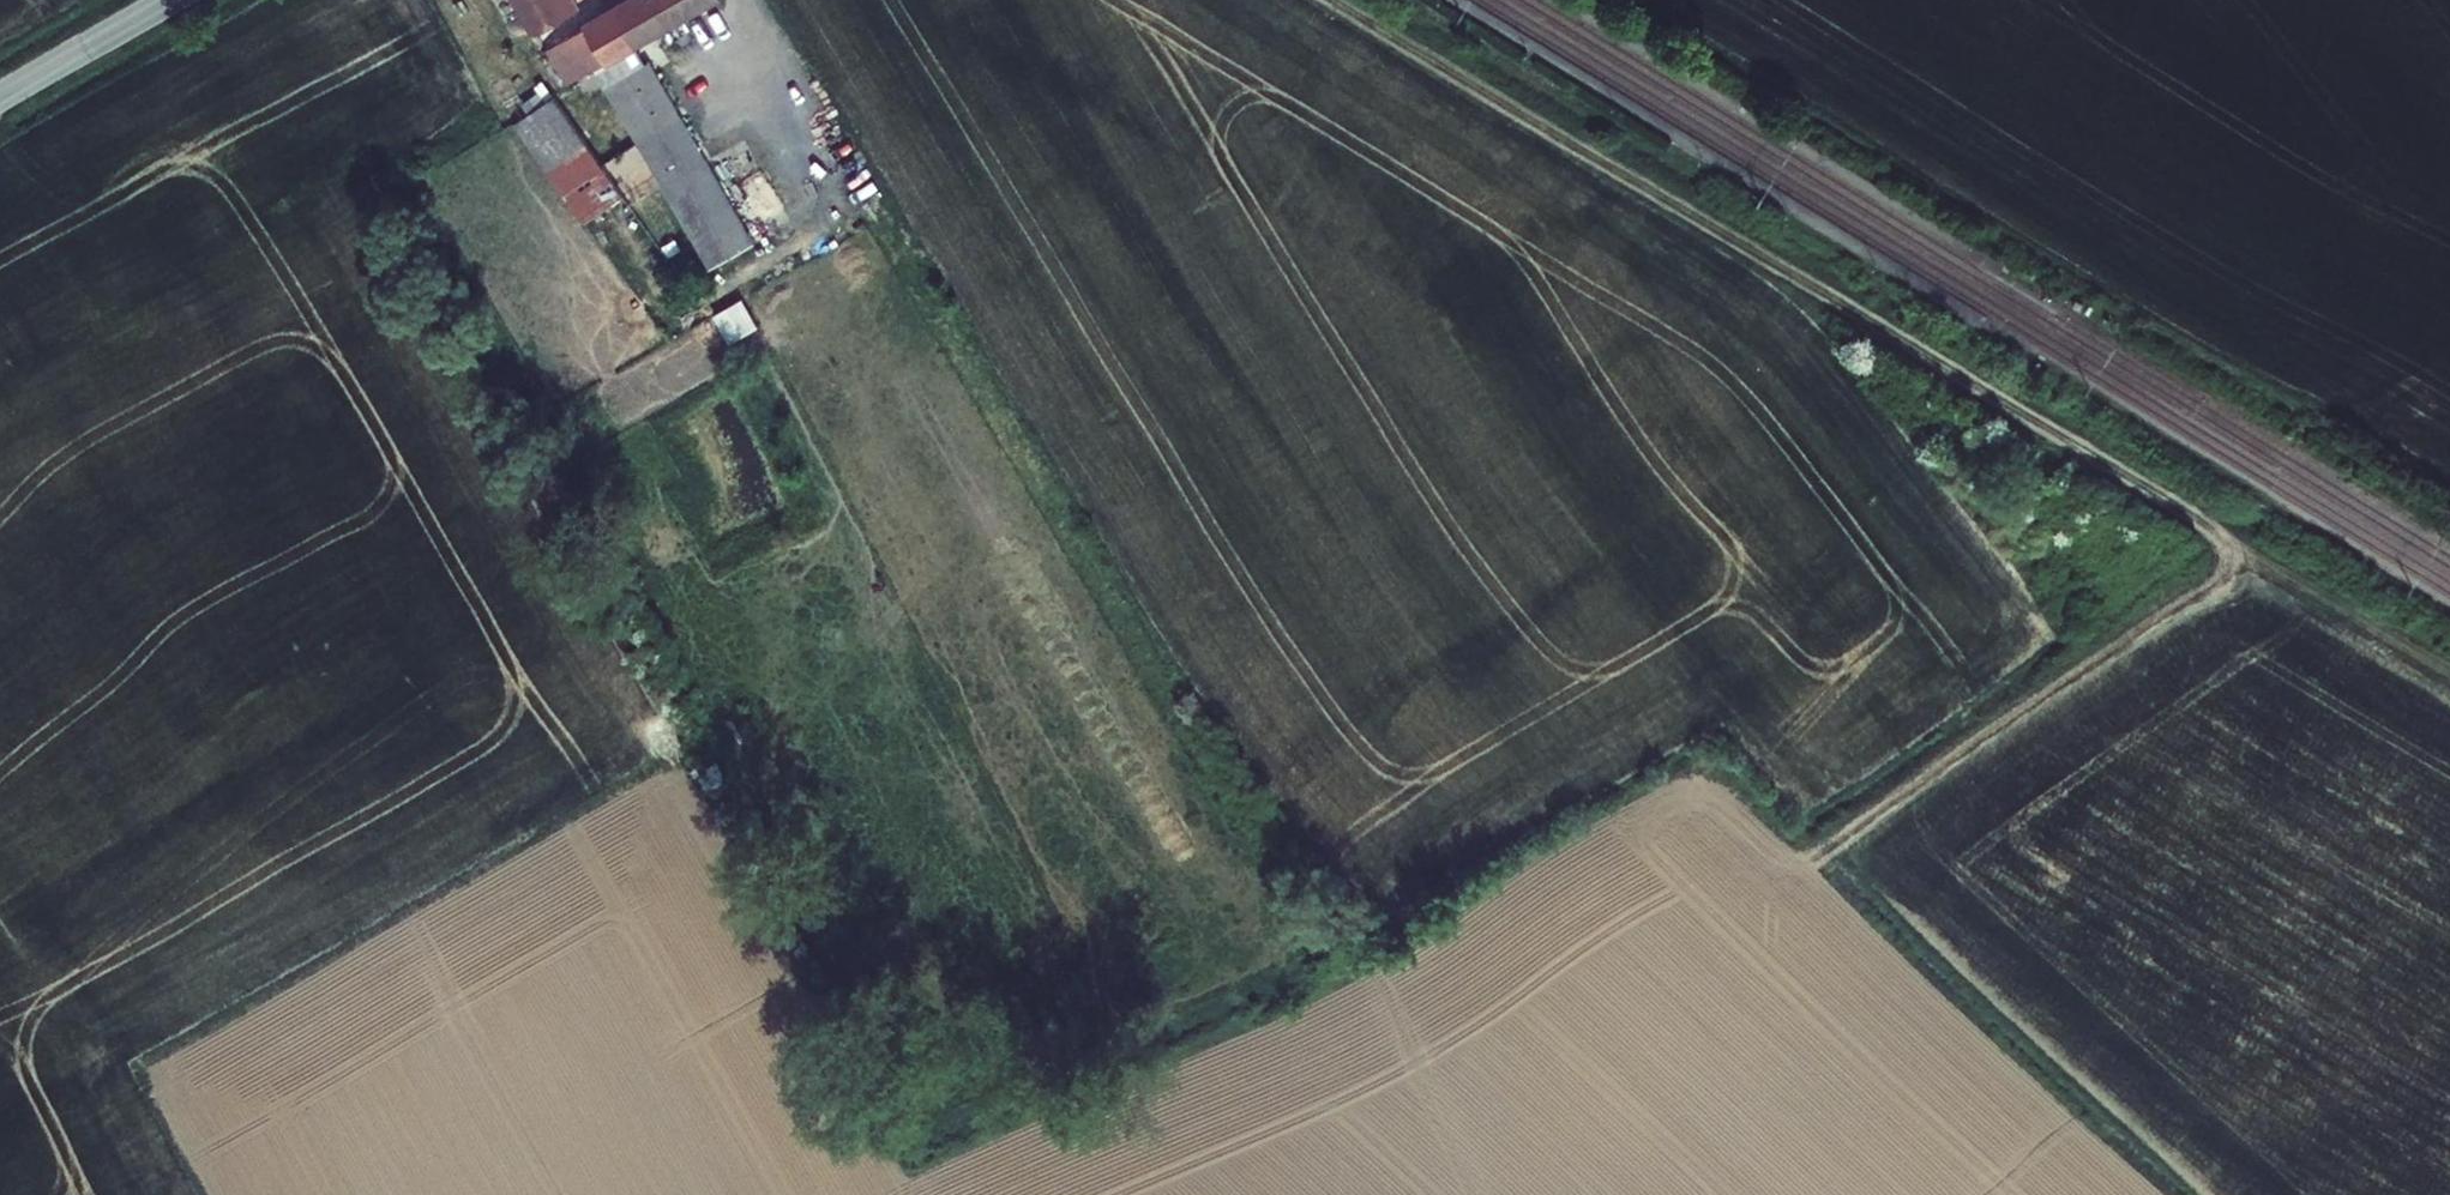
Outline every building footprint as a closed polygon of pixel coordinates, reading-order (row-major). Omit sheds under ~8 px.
[(538,32),(581,7),(578,0),(518,0),(538,32)] [(554,55),(571,88),(609,66),(622,87),(650,69),(637,49),(720,0),(648,0),(554,55)] [(622,87),(607,97),(719,275),(765,246),(652,67),(650,69),(622,87)] [(561,100),(517,131),(588,231),(632,200),(561,100)] [(728,342),(757,325),(741,298),(712,315),(728,342)]
